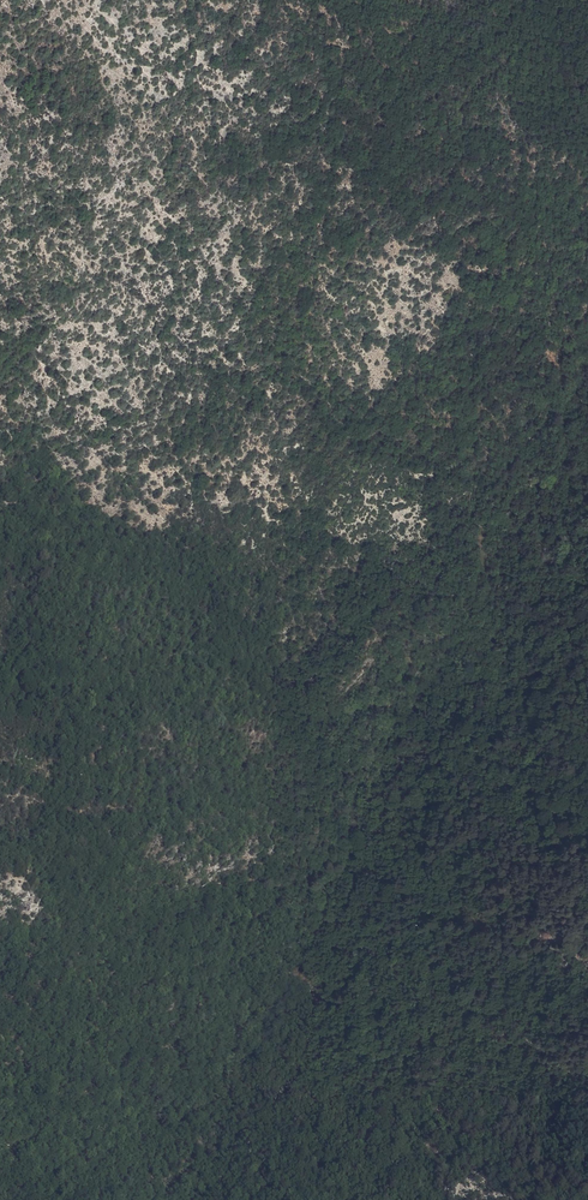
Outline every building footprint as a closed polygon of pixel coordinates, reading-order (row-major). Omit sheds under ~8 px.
[(59,1062),(53,1060),(51,1066),(57,1069),(59,1062)] [(393,1089),(398,1080),(391,1076),(386,1085),(393,1089)]
